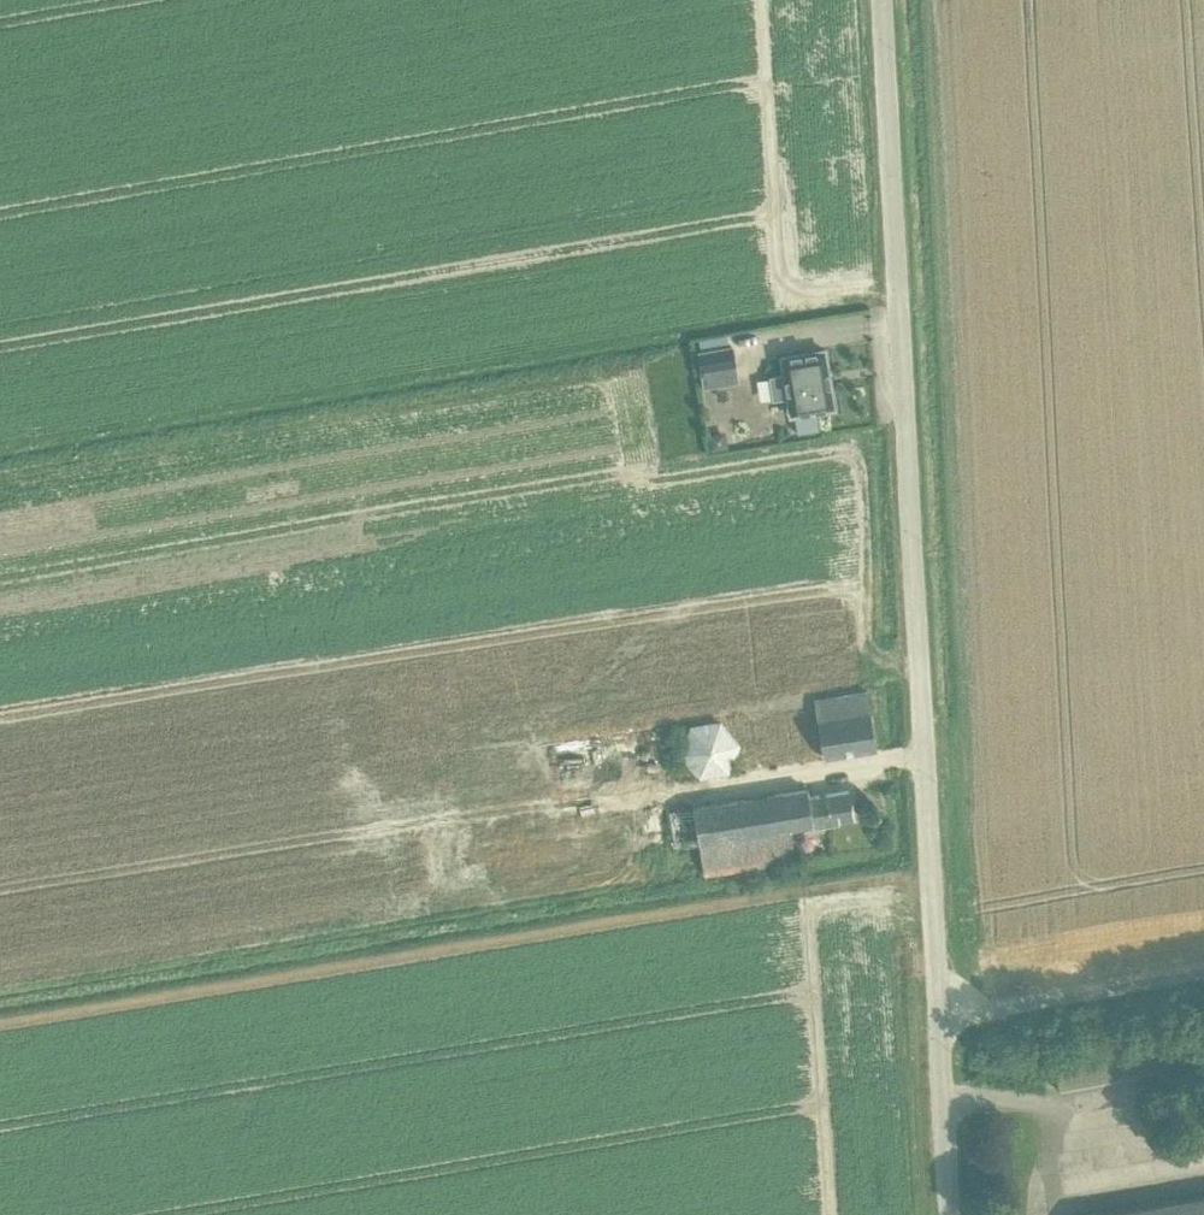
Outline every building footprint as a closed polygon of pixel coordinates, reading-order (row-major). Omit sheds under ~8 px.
[(698,351),(701,369),(734,364),(731,345),(698,351)] [(787,396),(790,414),(834,407),(824,349),(781,356),(784,377),(770,379),(773,398),(787,396)] [(719,433),(709,434),(712,452),(726,450),(724,437),(719,433)] [(823,757),(876,748),(866,690),(813,699),(823,757)] [(674,846),(698,842),(703,873),(795,859),(790,827),(853,817),(848,789),(809,795),(807,788),(692,806),(693,807),(668,810),(674,846)] [(1041,1067),(1043,1077),(1052,1075),(1051,1066),(1041,1067)] [(1081,1214),(1203,1214),(1203,1194),(1081,1214)]
